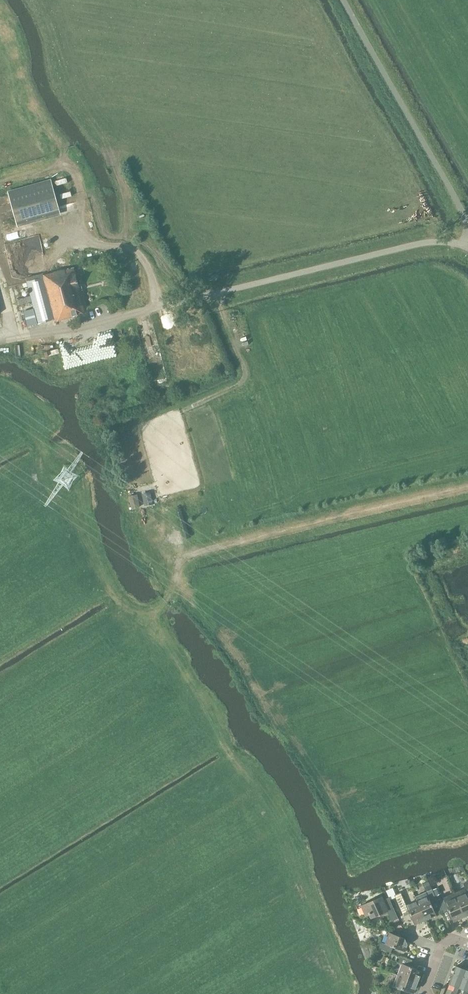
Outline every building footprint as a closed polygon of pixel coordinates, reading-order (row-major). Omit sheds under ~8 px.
[(9,193),(19,228),(61,216),(51,181),(9,193)] [(24,312),(28,327),(38,324),(39,325),(56,321),(56,322),(85,313),(80,291),(82,290),(81,286),(79,287),(74,269),(43,275),(44,277),(27,282),(34,309),(24,312)] [(131,508),(149,504),(146,492),(129,495),(131,508)] [(454,893),(464,917),(467,915),(467,887),(454,893)] [(415,897),(417,901),(425,920),(436,915),(431,904),(437,901),(432,889),(415,897)] [(425,920),(417,901),(406,906),(401,892),(394,895),(403,916),(409,913),(414,925),(425,920)] [(442,913),(448,910),(453,922),(464,917),(454,893),(437,901),(442,913)] [(361,906),(366,916),(369,914),(371,918),(387,911),(392,921),(398,918),(389,897),(383,900),(382,897),(361,906)] [(393,947),(399,949),(405,952),(407,945),(405,938),(389,933),(385,944),(381,942),(379,948),(391,953),(393,947)] [(422,971),(410,967),(412,961),(400,956),(394,973),(418,982),(422,971)] [(459,988),(466,970),(456,966),(449,984),(455,986),(452,993),(453,993),(456,993),(459,988)] [(467,991),(467,971),(466,970),(459,988),(464,990),(463,993),(467,993),(467,991)] [(387,990),(397,993),(400,993),(401,989),(413,993),(418,982),(394,973),(387,990)]
